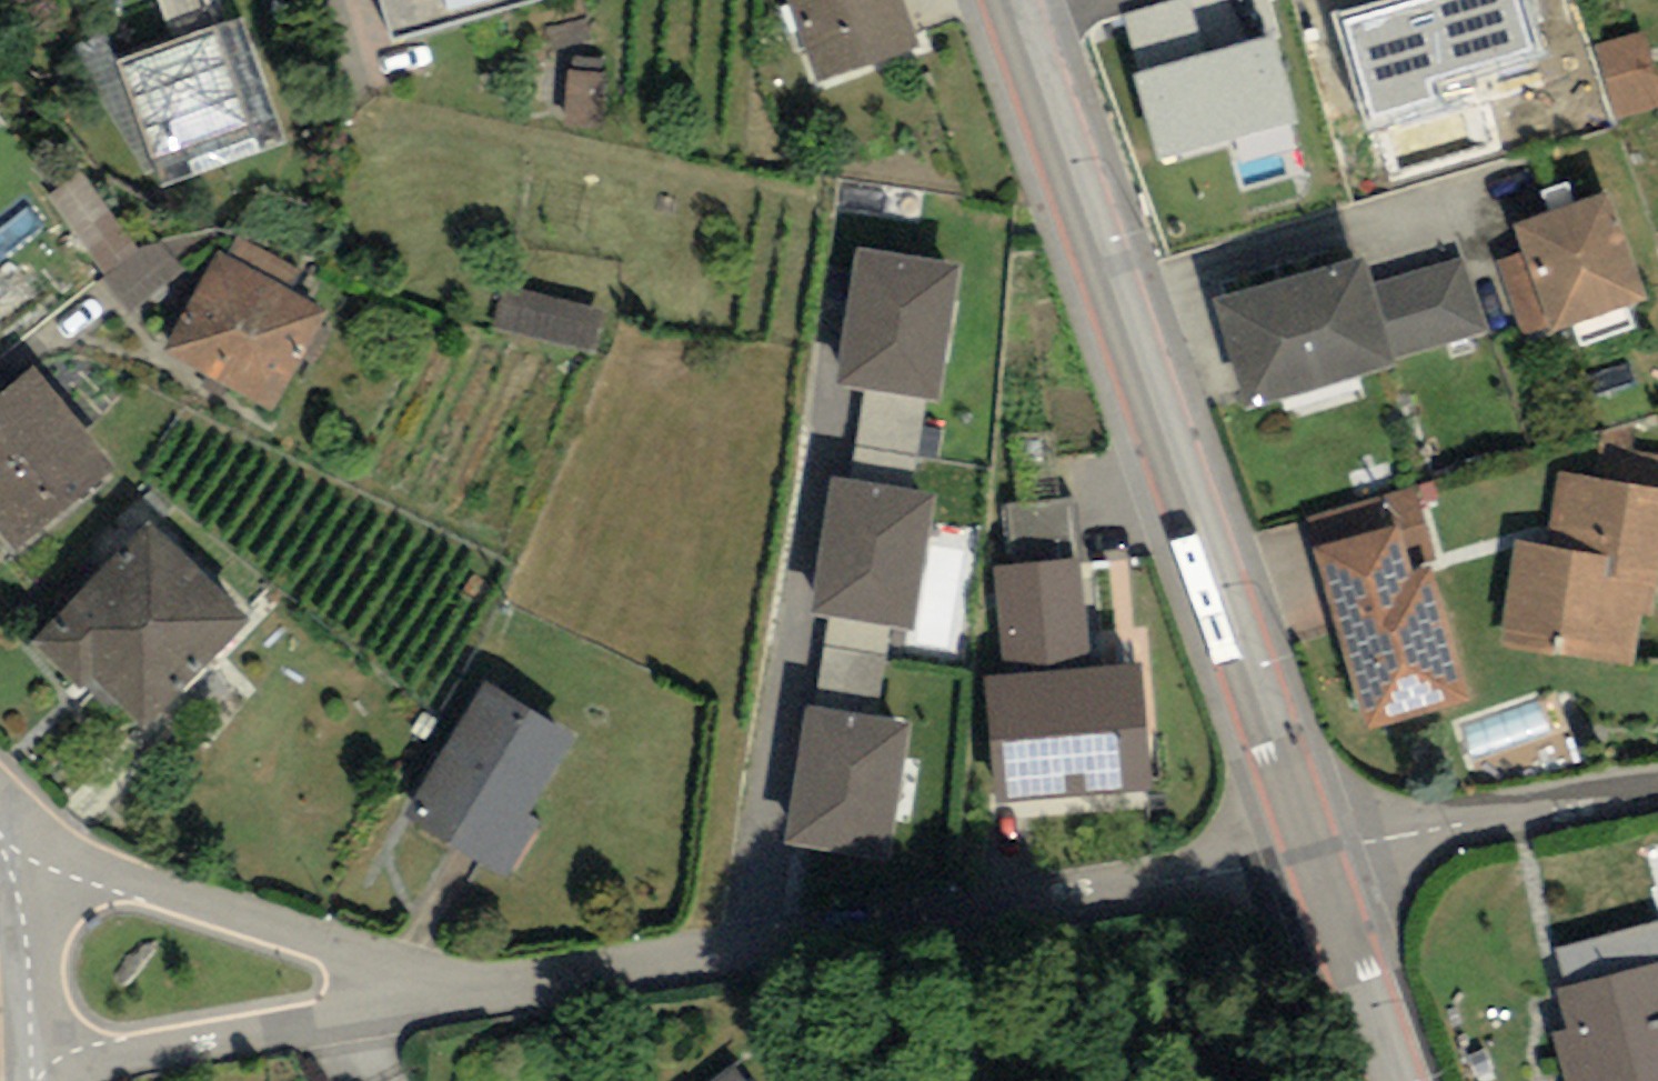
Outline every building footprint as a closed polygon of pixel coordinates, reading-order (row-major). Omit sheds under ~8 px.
[(390,27),(486,0),(382,0),(390,27)] [(817,70),(916,36),(904,0),(792,0),(817,70)] [(1330,12),(1355,103),(1362,131),(1443,109),(1435,81),(1546,51),(1533,0),(1374,0),(1330,12)] [(239,8),(120,53),(164,170),(283,126),(239,8)] [(1279,31),(1130,74),(1156,163),(1304,120),(1279,31)] [(1624,113),(1657,102),(1657,88),(1643,43),(1606,55),(1624,113)] [(1610,182),(1514,217),(1552,321),(1648,286),(1610,182)] [(958,254),(856,238),(835,375),(937,391),(958,254)] [(1362,244),(1215,287),(1247,395),(1394,352),(1373,280),(1362,244)] [(218,246),(164,346),(273,403),(326,303),(218,246)] [(1465,253),(1373,280),(1394,352),(1486,325),(1465,253)] [(515,293),(506,325),(596,350),(605,317),(515,293)] [(31,360),(0,385),(0,528),(13,543),(114,458),(31,360)] [(937,482),(835,466),(814,603),(916,619),(937,482)] [(1559,467),(1549,541),(1513,537),(1499,637),(1636,656),(1643,608),(1653,609),(1657,575),(1657,481),(1559,467)] [(1003,502),(1008,565),(1082,559),(1077,496),(1003,502)] [(147,514),(42,631),(144,722),(249,605),(147,514)] [(1421,514),(1314,545),(1364,720),(1471,689),(1421,514)] [(1008,565),(994,566),(1002,677),(984,679),(994,803),(1150,791),(1140,664),(1090,668),(1082,559),(1008,565)] [(577,729),(485,674),(418,785),(430,792),(416,816),(505,869),(538,816),(528,810),(577,729)] [(910,715),(807,700),(786,837),(889,852),(910,715)] [(1558,984),(1569,1025),(1550,1030),(1563,1080),(1657,1080),(1657,958),(1558,984)] [(736,1066),(716,1080),(748,1080),(736,1066)]
